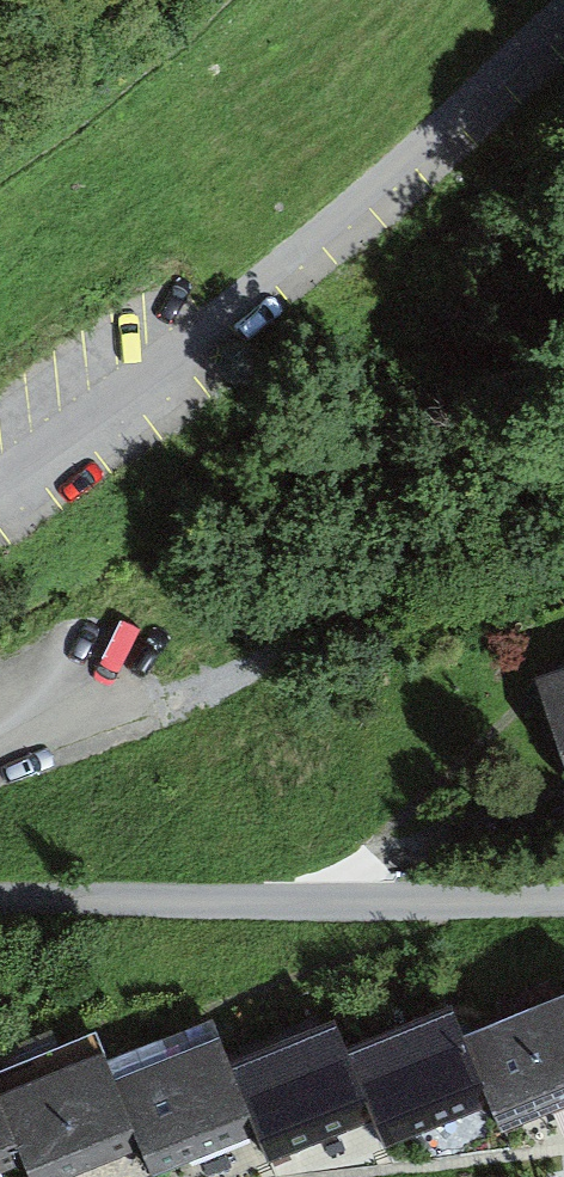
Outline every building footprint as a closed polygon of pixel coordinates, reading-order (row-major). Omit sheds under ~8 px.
[(529,673),(561,775),(563,774),(563,662),(529,673)] [(460,1040),(488,1105),(501,1134),(563,1106),(563,995),(460,1040)] [(488,1105),(460,1040),(448,1011),(346,1053),(373,1119),(385,1147),(488,1105)] [(373,1119),(346,1053),(333,1024),(233,1065),(260,1131),(272,1160),(373,1119)] [(260,1131),(233,1065),(221,1035),(114,1078),(141,1145),(153,1174),(260,1131)] [(114,1078),(102,1049),(0,1090),(0,1093),(27,1159),(34,1176),(61,1176),(141,1145),(114,1078)] [(0,1093),(0,1170),(27,1159),(0,1093)]
